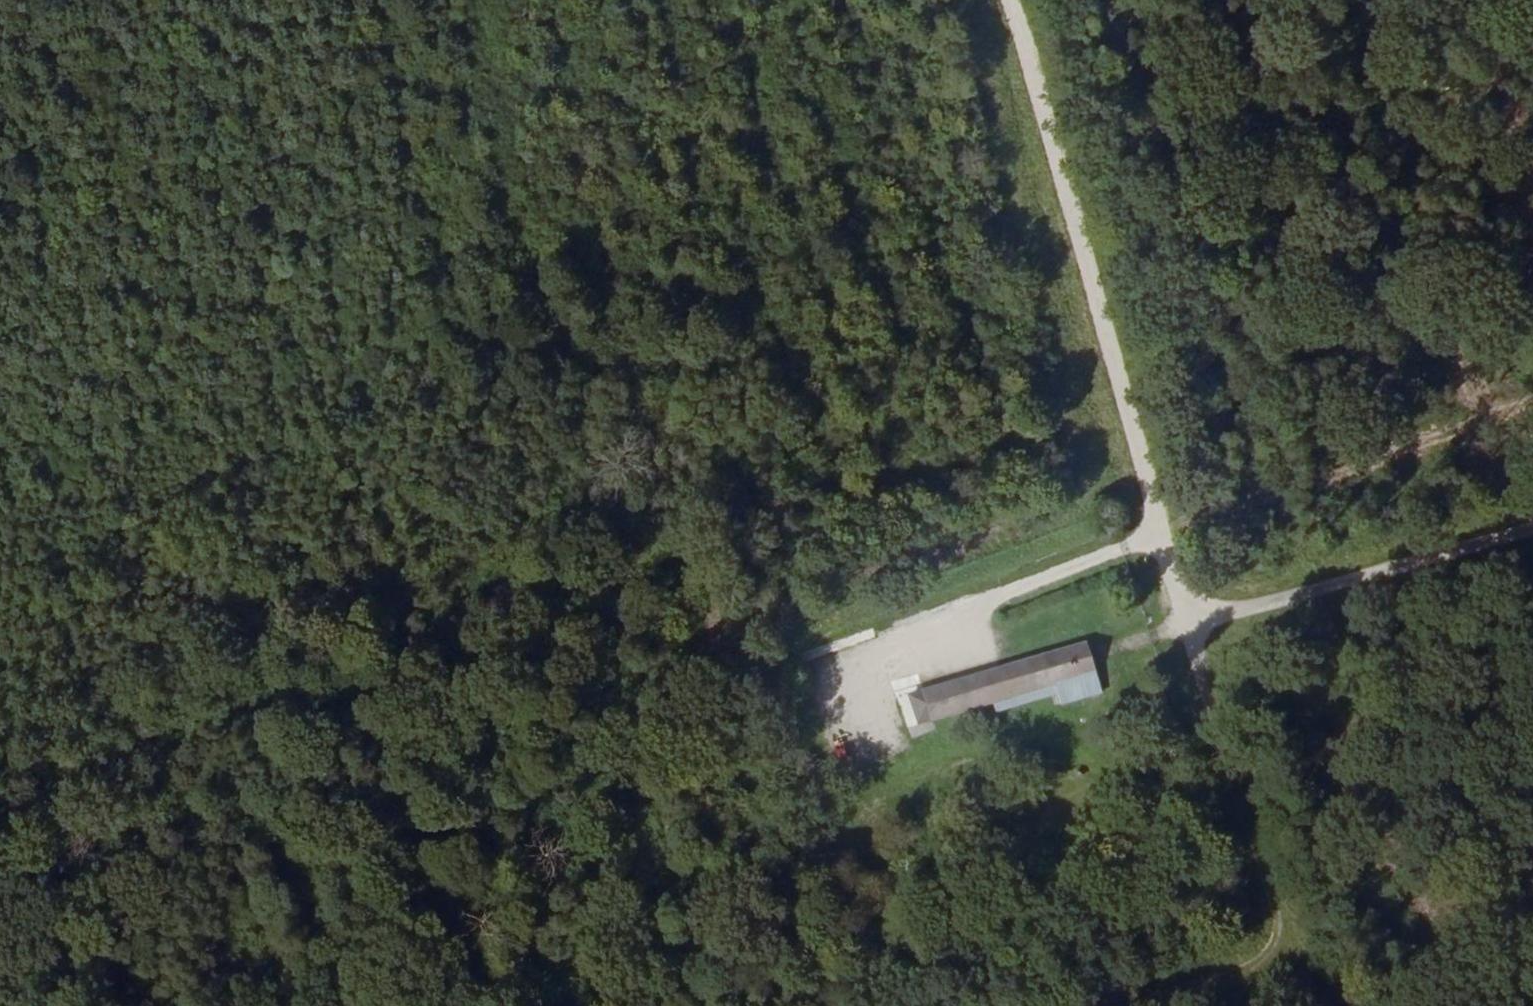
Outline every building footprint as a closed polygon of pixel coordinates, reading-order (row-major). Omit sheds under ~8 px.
[(1102,679),(1092,645),(920,695),(931,730),(1102,679)]
